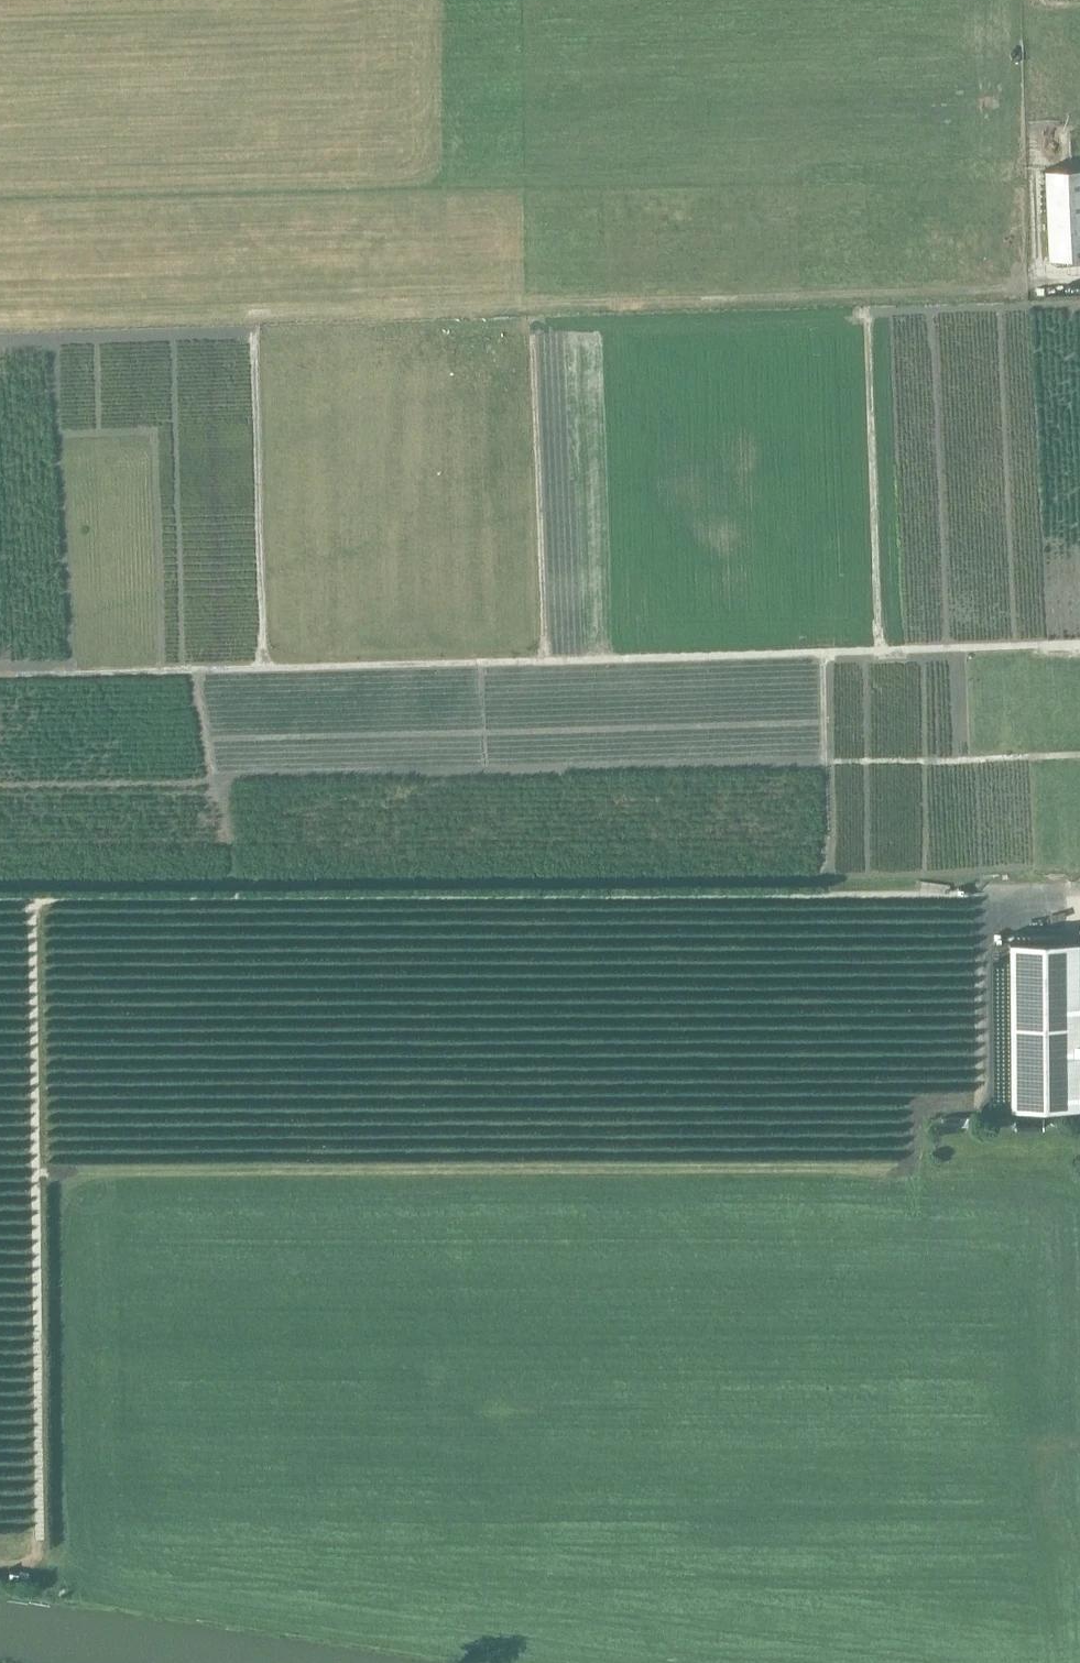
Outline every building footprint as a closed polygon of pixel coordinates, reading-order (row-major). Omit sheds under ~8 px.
[(1047,168),(1051,256),(1079,255),(1079,167),(1047,168)] [(1011,937),(1013,1106),(1079,1105),(1079,936),(1011,937)]
